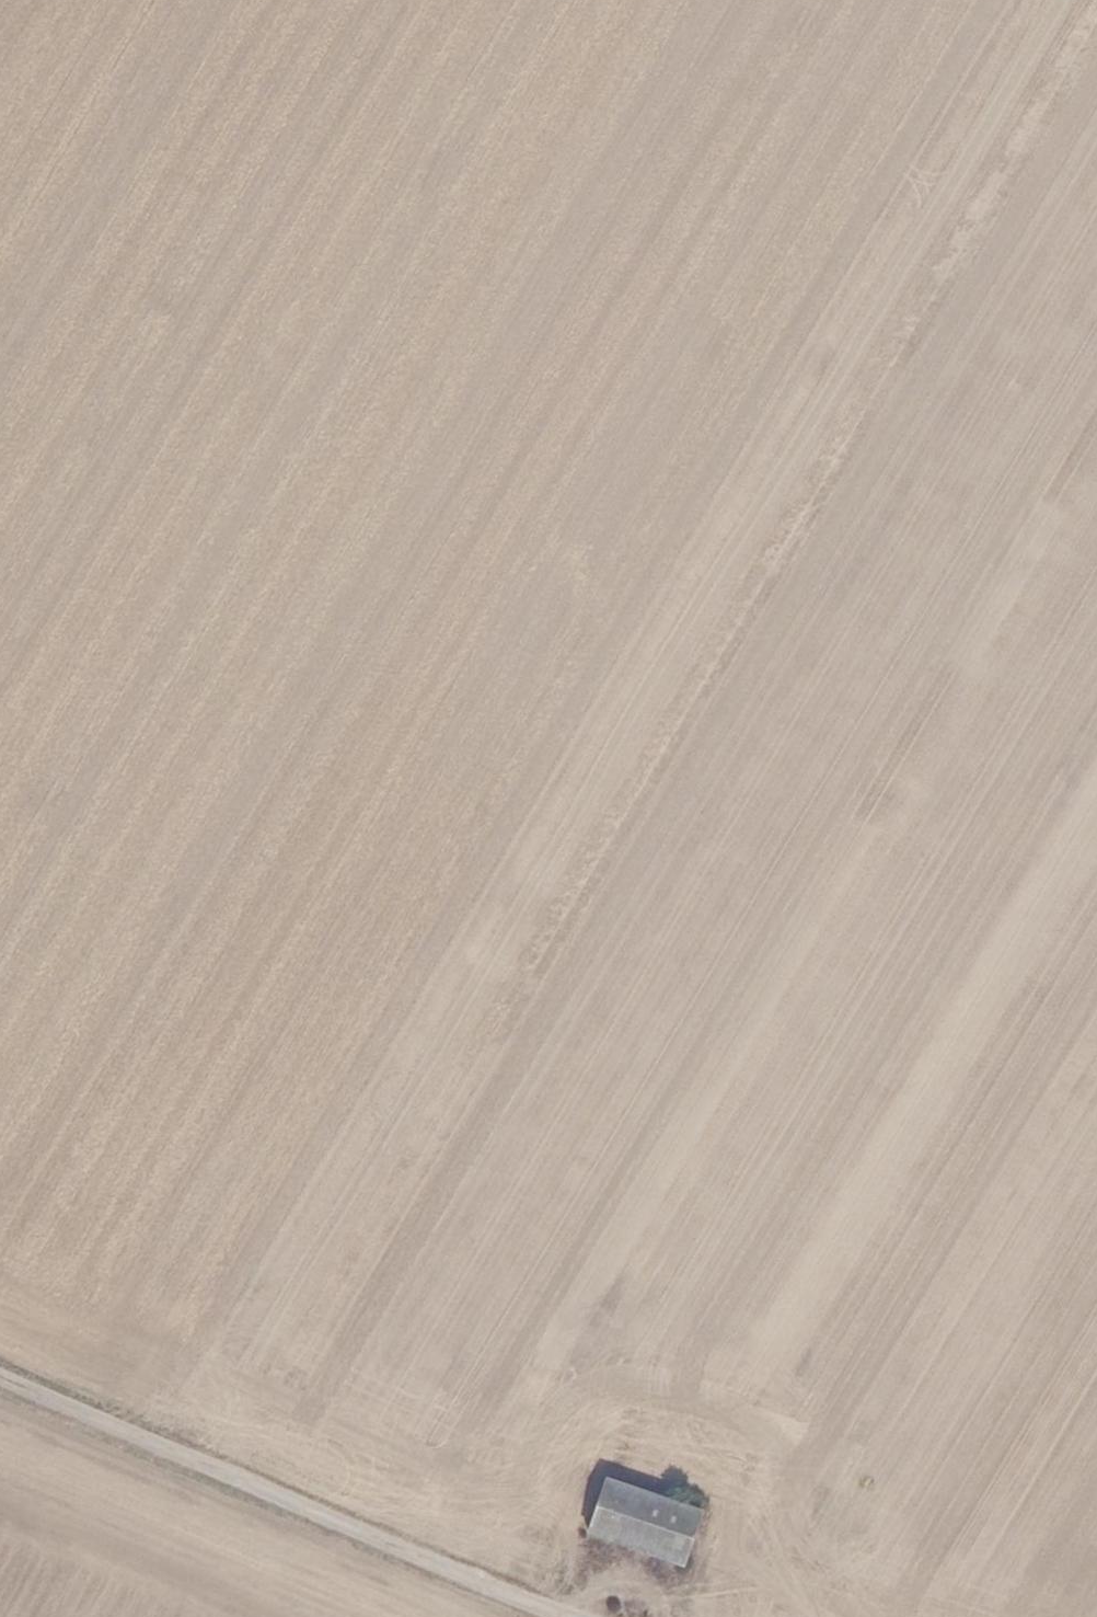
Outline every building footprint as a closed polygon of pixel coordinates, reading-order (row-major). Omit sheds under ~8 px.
[(584,1530),(681,1563),(700,1508),(602,1475),(584,1530)]
